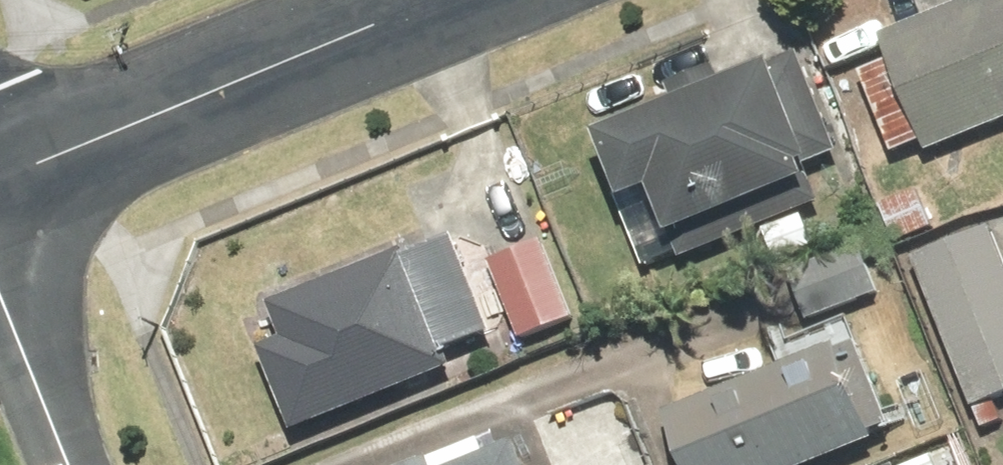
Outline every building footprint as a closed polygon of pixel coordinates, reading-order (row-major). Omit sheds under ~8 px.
[(881,68),(854,78),(887,160),(914,149),(919,161),(1002,126),(1002,0),(968,0),(870,40),(881,68)] [(766,101),(756,75),(714,92),(708,75),(662,93),(670,113),(577,149),(603,214),(634,202),(651,247),(767,202),(774,221),(811,207),(798,175),(833,162),(803,86),(766,101)] [(907,265),(964,415),(1002,400),(1002,285),(984,235),(907,265)] [(538,247),(483,268),(515,349),(569,327),(538,247)] [(869,298),(847,250),(782,280),(803,327),(869,298)] [(439,376),(434,364),(487,343),(451,251),(398,272),(393,260),(265,311),(279,345),(250,356),(282,438),(439,376)] [(770,378),(647,431),(662,464),(823,464),(885,439),(835,324),(760,356),(770,378)] [(502,437),(428,464),(513,464),(502,437)]
